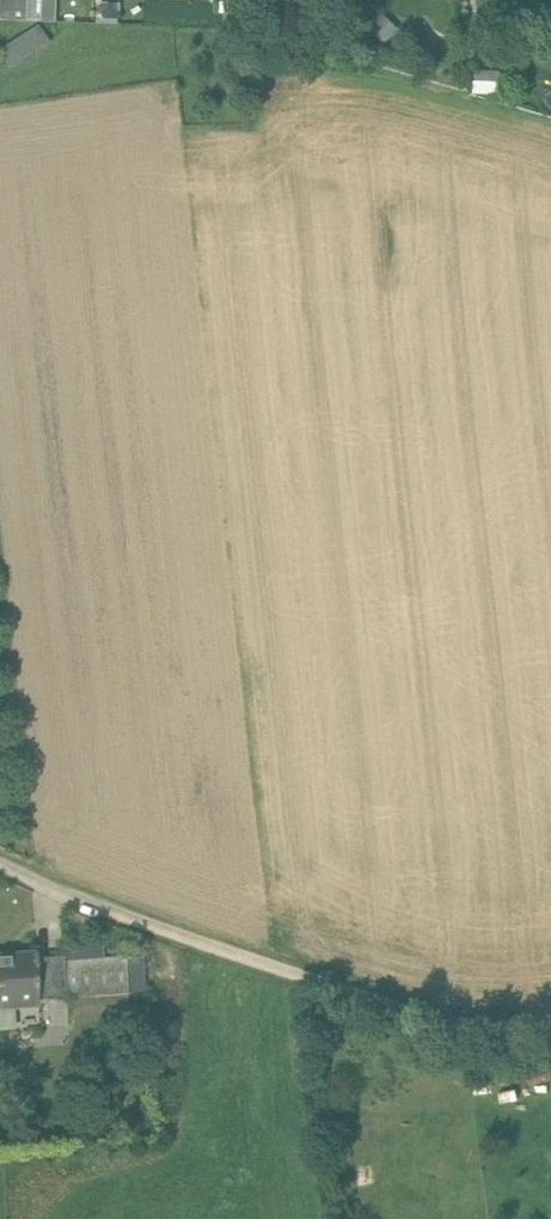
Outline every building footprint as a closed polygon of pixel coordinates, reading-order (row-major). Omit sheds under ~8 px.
[(27,21),(27,0),(0,0),(0,20),(27,21)] [(40,21),(55,22),(56,0),(41,0),(40,21)] [(55,22),(100,23),(101,0),(56,0),(55,22)] [(380,19),(371,29),(384,43),(394,32),(380,19)] [(0,51),(0,52),(10,68),(51,43),(39,25),(0,51)] [(0,956),(0,1007),(38,1005),(38,1000),(36,958),(35,954),(0,956)] [(65,956),(36,958),(38,1000),(67,998),(65,962),(65,956)] [(126,958),(65,962),(67,998),(128,994),(126,958)]
